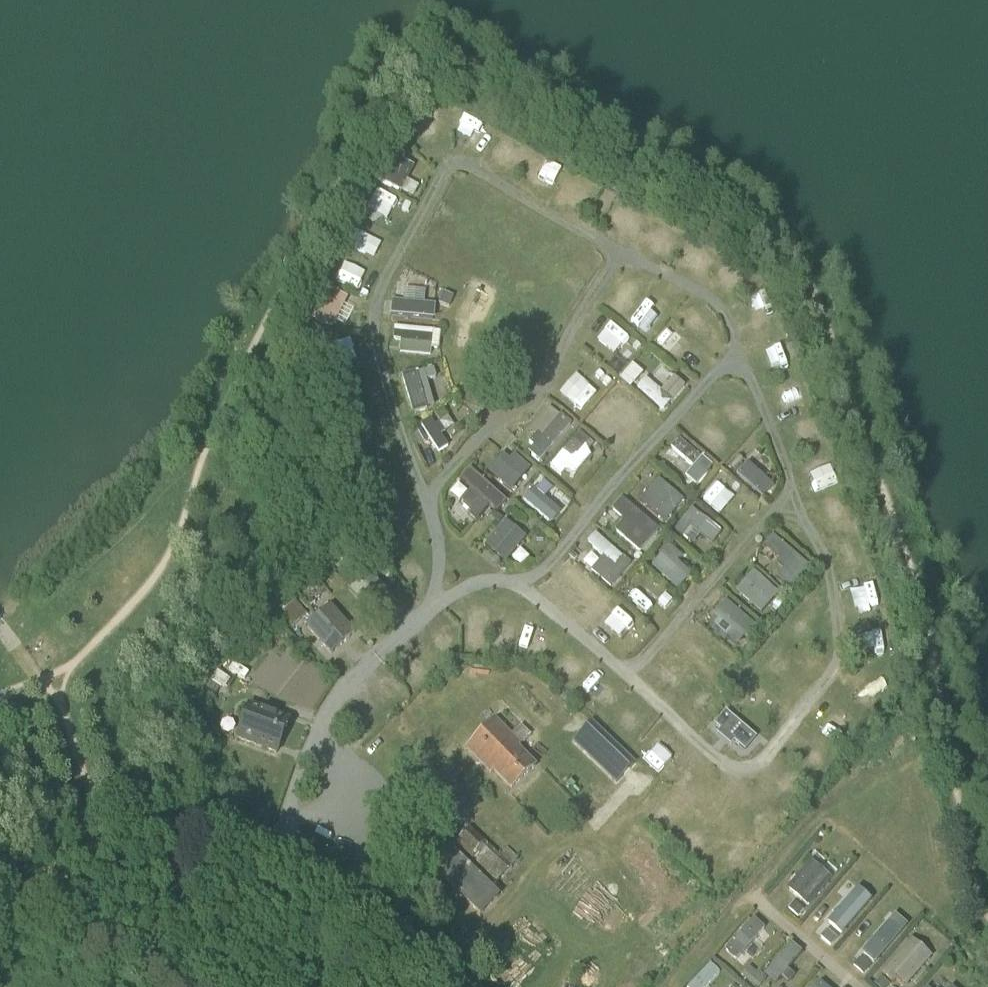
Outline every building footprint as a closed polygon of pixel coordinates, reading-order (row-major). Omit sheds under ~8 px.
[(412,180),(418,164),(395,155),(385,181),(418,194),(421,184),(412,180)] [(382,188),(369,208),(388,219),(401,199),(382,188)] [(376,258),(385,242),(365,231),(356,247),(376,258)] [(343,259),(335,275),(354,284),(362,267),(343,259)] [(440,302),(429,301),(430,288),(409,288),(409,299),(396,299),(396,314),(439,316),(440,302)] [(348,327),(358,302),(333,292),(323,318),(348,327)] [(614,321),(601,337),(619,352),(632,336),(614,321)] [(674,326),(659,345),(675,357),(689,338),(674,326)] [(443,352),(444,327),(398,327),(397,338),(404,338),(404,351),(443,352)] [(332,344),(337,363),(359,358),(354,338),(332,344)] [(780,341),(761,347),(767,368),(787,362),(780,341)] [(636,362),(623,377),(634,385),(646,370),(636,362)] [(438,365),(405,374),(415,412),(438,406),(431,378),(440,375),(438,365)] [(562,391),(584,410),(601,391),(579,372),(562,391)] [(667,410),(688,384),(676,374),(664,389),(649,377),(640,388),(667,410)] [(789,411),(809,405),(804,388),(784,393),(789,411)] [(541,437),(531,450),(545,461),(576,422),(553,405),(533,431),(541,437)] [(452,442),(444,435),(453,425),(437,411),(423,428),(448,448),(452,442)] [(556,462),(573,478),(601,446),(584,431),(556,462)] [(683,435),(667,453),(700,483),(716,465),(683,435)] [(491,470),(515,491),(534,470),(510,449),(491,470)] [(751,461),(740,473),(767,496),(778,483),(751,461)] [(473,466),(462,479),(473,488),(463,500),(481,517),(493,504),(502,511),(512,500),(473,466)] [(663,477),(643,498),(668,521),(688,500),(663,477)] [(542,479),(528,503),(558,522),(573,498),(542,479)] [(626,496),(615,508),(626,519),(618,528),(644,552),(664,529),(626,496)] [(696,543),(702,536),(714,546),(727,530),(696,505),(677,529),(696,543)] [(510,519),(488,544),(508,562),(530,537),(510,519)] [(597,565),(617,583),(635,563),(600,531),(590,541),(605,555),(597,565)] [(795,590),(816,566),(778,533),(767,545),(789,565),(779,577),(795,590)] [(682,560),(686,555),(674,544),(654,565),(680,589),(695,573),(682,560)] [(340,569),(350,581),(366,568),(356,556),(340,569)] [(567,567),(567,578),(582,578),(582,566),(567,567)] [(757,568),(739,589),(765,613),(784,592),(757,568)] [(348,588),(374,618),(394,600),(368,571),(348,588)] [(742,643),(759,624),(730,598),(713,617),(742,643)] [(282,614),(295,628),(310,614),(297,600),(282,614)] [(306,628),(332,656),(356,634),(330,606),(306,628)] [(741,691),(754,674),(746,668),(733,686),(741,691)] [(237,739),(277,754),(289,720),(249,705),(237,739)] [(746,755),(762,736),(730,708),(714,727),(746,755)] [(531,735),(521,725),(511,734),(497,719),(466,748),(490,772),(493,769),(512,789),(537,766),(519,747),(531,735)] [(633,764),(591,724),(573,743),(614,783),(633,764)] [(664,744),(613,794),(627,808),(678,759),(664,744)] [(452,847),(492,887),(519,860),(507,848),(499,856),(471,828),(452,847)] [(451,848),(432,867),(480,914),(499,895),(451,848)] [(836,875),(841,869),(821,853),(816,859),(836,875)] [(815,859),(790,885),(810,905),(835,878),(815,859)] [(844,933),(877,899),(862,886),(830,920),(844,933)] [(899,912),(865,952),(878,963),(912,924),(899,912)] [(757,916),(729,948),(741,959),(769,926),(757,916)] [(888,970),(910,986),(911,986),(937,953),(914,936),(888,970)] [(770,969),(789,986),(799,975),(790,967),(806,950),(795,941),(770,969)] [(724,972),(715,962),(690,986),(691,986),(708,986),(724,972)] [(930,986),(956,986),(941,974),(930,986)]
